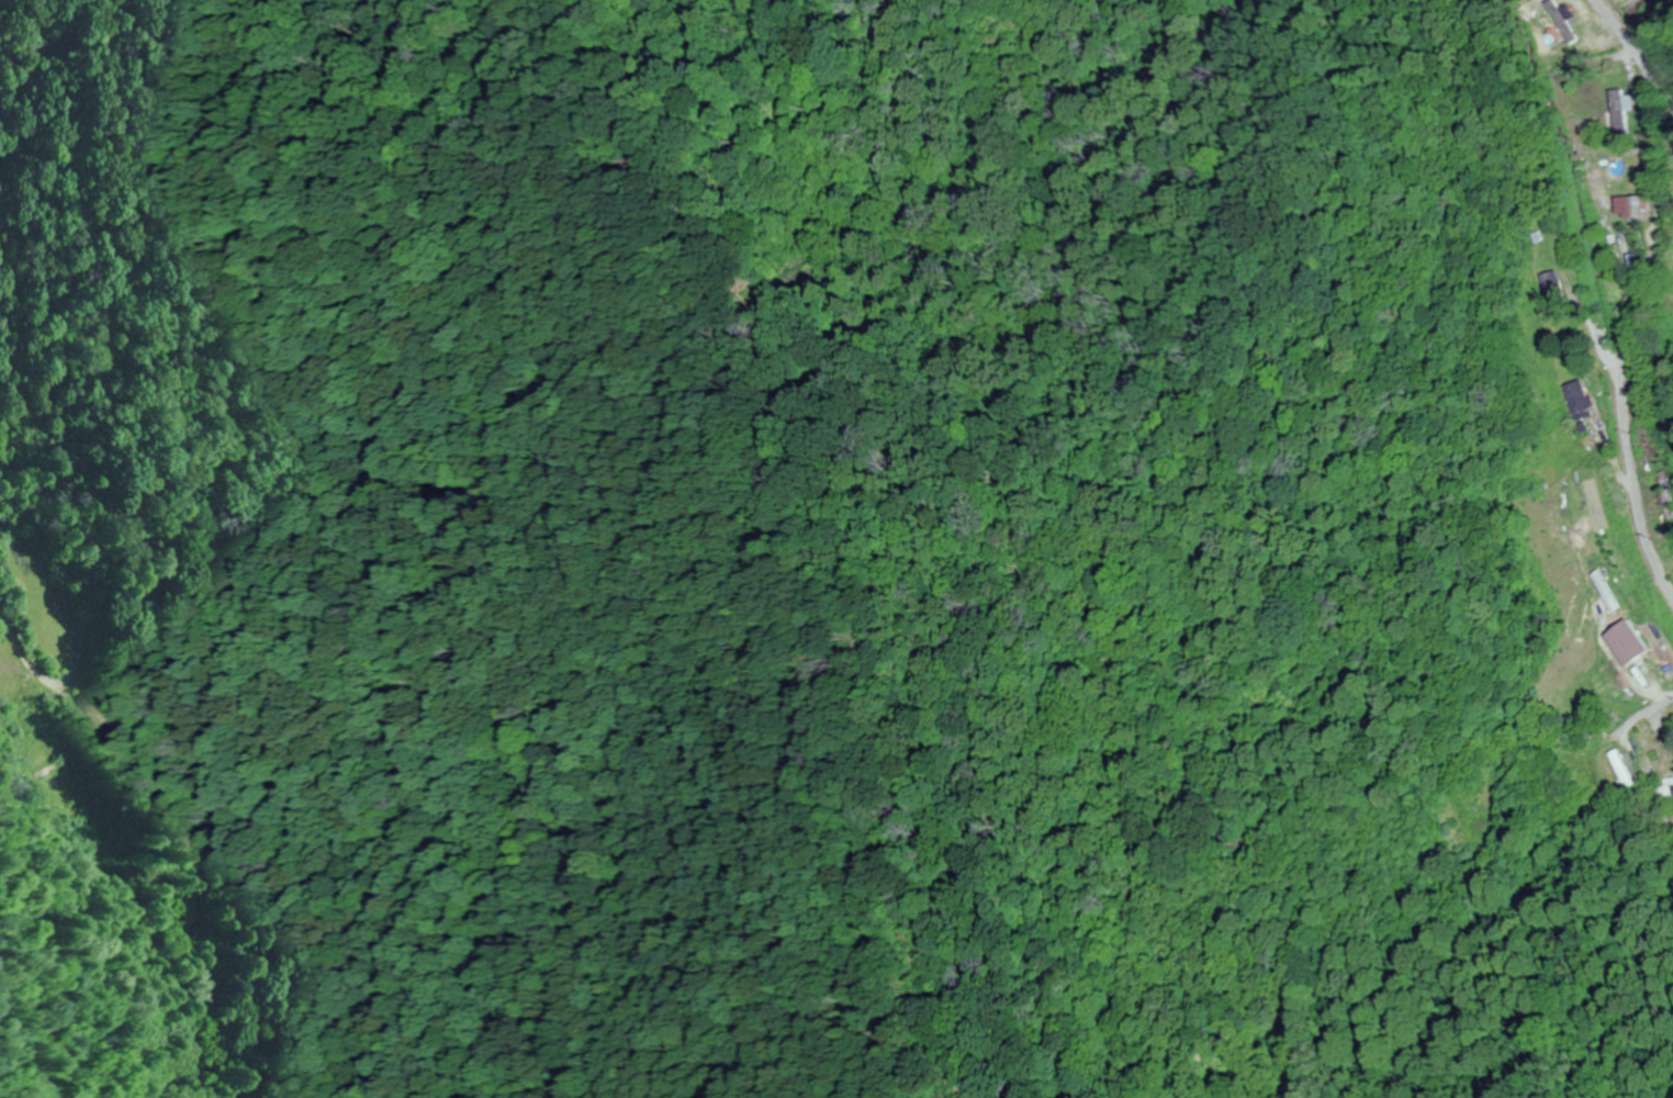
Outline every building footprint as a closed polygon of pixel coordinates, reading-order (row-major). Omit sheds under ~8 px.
[(1625,138),(1624,90),(1613,90),(1614,139),(1625,138)] [(1619,195),(1619,217),(1648,217),(1648,195),(1619,195)] [(1578,423),(1599,415),(1585,378),(1564,387),(1578,423)] [(1625,606),(1600,563),(1591,568),(1616,612),(1625,606)] [(1631,669),(1658,651),(1638,619),(1610,636),(1631,669)] [(1641,783),(1628,749),(1615,754),(1628,788),(1641,783)]
